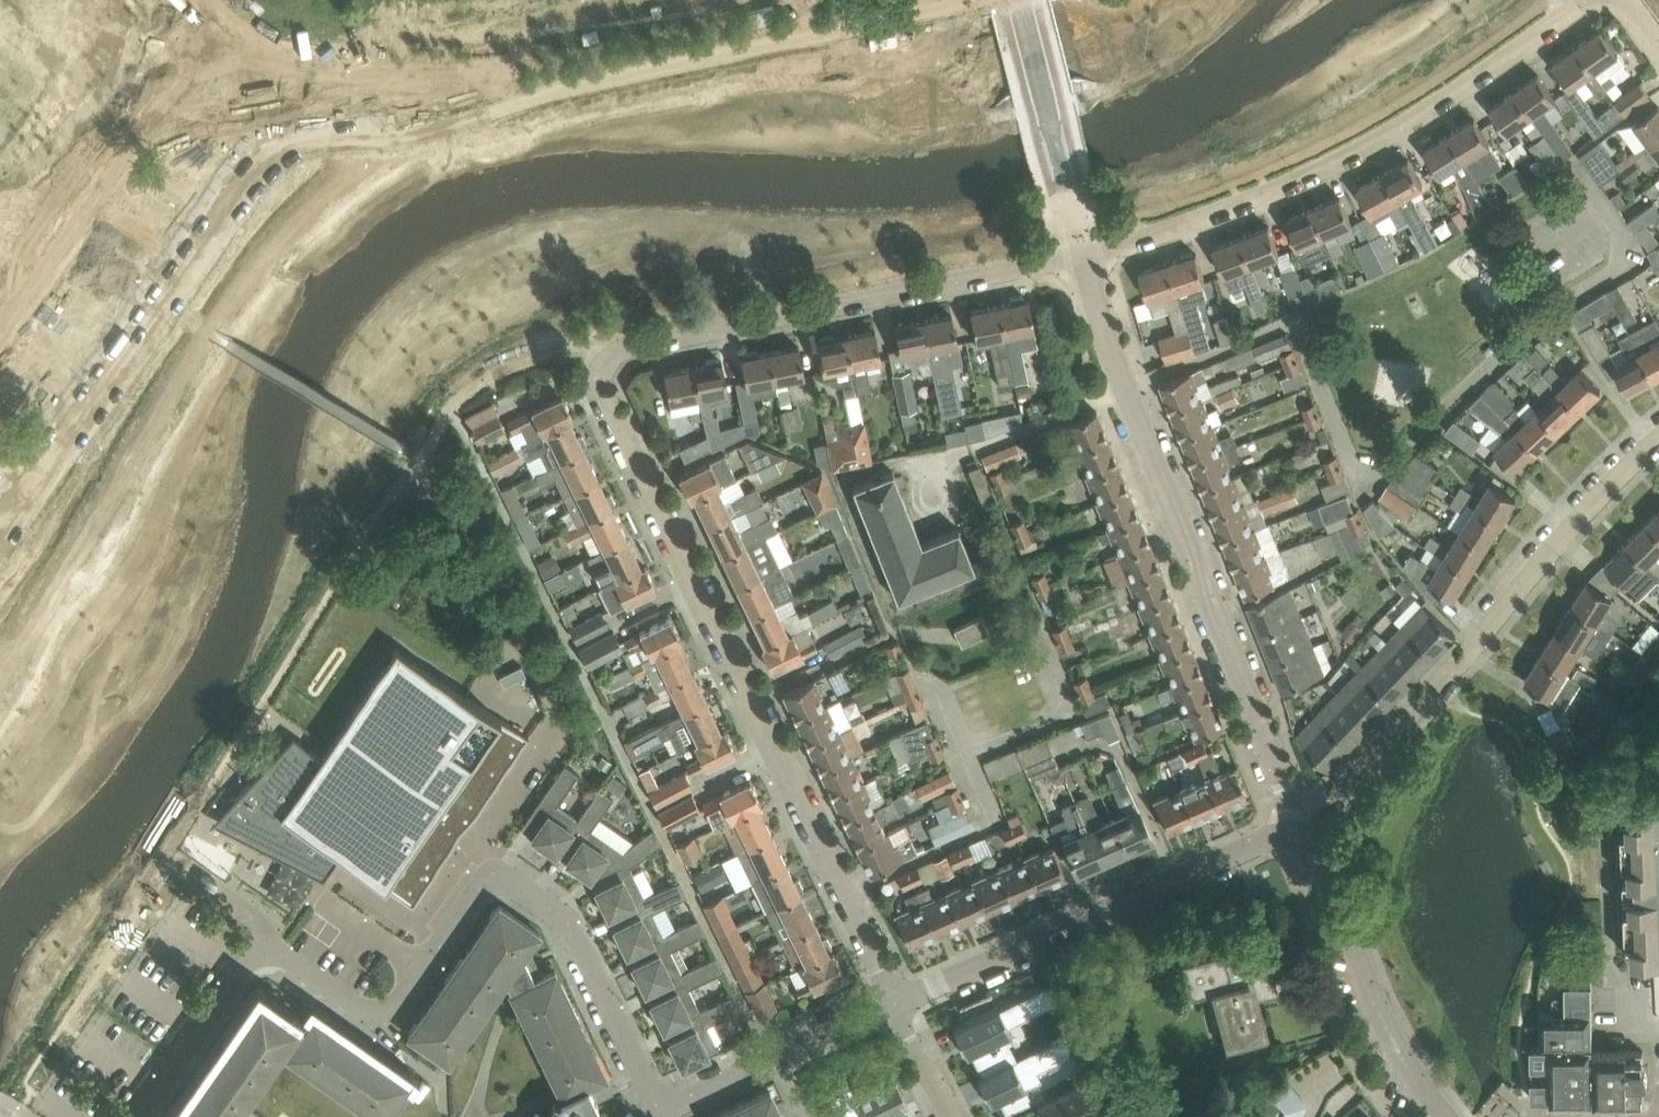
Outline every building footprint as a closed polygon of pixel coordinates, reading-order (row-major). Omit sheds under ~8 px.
[(1626,63),(1618,53),(1601,29),(1577,47),(1607,89),(1616,82),(1610,74),(1626,63)] [(920,42),(907,44),(909,55),(922,53),(920,42)] [(1598,96),(1607,89),(1577,47),(1553,63),(1566,81),(1570,87),(1572,89),(1577,85),(1586,79),(1598,96)] [(1538,74),(1514,91),(1544,134),(1562,159),(1574,150),(1542,106),(1555,97),(1551,92),(1538,74)] [(1616,101),(1625,114),(1648,96),(1639,83),(1615,100),(1616,101)] [(1544,134),(1514,91),(1490,109),(1506,132),(1520,122),(1534,141),(1529,145),(1547,171),(1563,160),(1544,134)] [(1596,136),(1625,114),(1616,101),(1598,114),(1589,102),(1577,111),(1596,136)] [(1617,161),(1600,140),(1579,156),(1600,184),(1618,171),(1644,152),(1652,147),(1658,141),(1658,106),(1658,105),(1634,123),(1644,137),(1636,144),(1638,146),(1617,161)] [(1490,143),(1486,137),(1475,118),(1449,134),(1479,182),(1492,174),(1478,150),(1490,143)] [(1449,134),(1424,150),(1436,168),(1440,174),(1452,166),(1467,189),(1476,215),(1493,205),(1479,182),(1449,134)] [(1626,181),(1652,162),(1644,152),(1618,171),(1626,181)] [(1409,159),(1383,174),(1409,219),(1425,251),(1440,243),(1416,199),(1414,200),(1410,191),(1423,184),(1419,178),(1409,159)] [(1500,176),(1511,194),(1528,183),(1516,165),(1500,176)] [(1398,225),(1409,219),(1383,174),(1357,188),(1371,213),(1372,213),(1387,204),(1398,225)] [(1610,197),(1619,209),(1627,203),(1618,191),(1610,197)] [(1352,222),(1349,216),(1341,196),(1313,208),(1325,233),(1335,229),(1352,222)] [(1635,232),(1658,214),(1658,210),(1654,202),(1628,222),(1635,232)] [(1305,261),(1332,250),(1329,242),(1325,233),(1313,208),(1286,220),(1297,245),(1298,245),(1305,261)] [(1371,213),(1361,218),(1371,239),(1385,269),(1401,262),(1385,231),(1383,232),(1372,213),(1371,213)] [(1251,262),(1279,252),(1269,226),(1241,237),(1251,262)] [(1241,237),(1214,247),(1222,268),(1224,273),(1230,290),(1246,284),(1257,312),(1260,310),(1269,307),(1260,286),(1255,273),(1251,262),(1241,237)] [(1338,238),(1329,242),(1332,250),(1334,256),(1344,252),(1338,238)] [(1355,246),(1369,276),(1385,269),(1371,239),(1355,246)] [(1657,245),(1648,251),(1652,259),(1653,261),(1657,267),(1658,266),(1658,248),(1657,245)] [(1196,253),(1194,254),(1193,252),(1180,256),(1181,258),(1168,262),(1190,331),(1205,326),(1199,305),(1198,302),(1207,299),(1202,283),(1205,282),(1203,274),(1196,253)] [(1168,360),(1196,351),(1190,331),(1168,262),(1140,272),(1154,314),(1169,309),(1177,333),(1161,338),(1168,360)] [(1281,273),(1295,309),(1310,303),(1300,278),(1295,267),(1281,273)] [(1271,282),(1266,269),(1255,273),(1260,286),(1271,282)] [(1310,303),(1324,297),(1314,272),(1300,278),(1310,303)] [(1606,291),(1626,325),(1638,318),(1618,284),(1606,291)] [(1011,303),(999,305),(1005,333),(1014,380),(1028,377),(1022,346),(1037,344),(1034,327),(1028,299),(1025,300),(1024,296),(1021,294),(1012,296),(1010,299),(1011,303)] [(999,305),(970,311),(976,339),(977,339),(978,345),(978,346),(991,343),(998,379),(999,381),(999,383),(1014,380),(1005,333),(999,305)] [(1583,305),(1569,314),(1576,325),(1591,317),(1583,305)] [(1272,315),(1269,307),(1260,310),(1263,318),(1272,315)] [(1324,321),(1319,309),(1307,314),(1312,326),(1324,321)] [(952,314),(923,320),(932,371),(933,371),(937,394),(941,413),(961,409),(954,375),(947,376),(944,365),(961,362),(952,314)] [(1215,320),(1222,343),(1234,340),(1227,316),(1215,320)] [(1658,375),(1658,326),(1655,318),(1629,332),(1654,377),(1658,375)] [(922,373),(932,371),(923,320),(893,326),(898,348),(898,349),(899,354),(902,354),(904,365),(913,363),(918,365),(921,368),(922,373)] [(1611,351),(1594,321),(1579,330),(1598,360),(1609,354),(1611,352),(1611,351)] [(881,359),(880,351),(875,330),(846,336),(851,365),(866,362),(881,359)] [(1628,392),(1654,377),(1629,332),(1618,338),(1622,345),(1611,351),(1611,352),(1616,362),(1614,363),(1613,364),(1628,392)] [(836,338),(836,335),(834,334),(824,336),(822,338),(823,341),(817,342),(821,363),(823,371),(826,370),(828,381),(834,384),(838,385),(843,384),(845,396),(856,393),(853,373),(851,365),(846,336),(836,338)] [(1227,363),(1186,379),(1260,561),(1271,556),(1277,571),(1292,566),(1292,567),(1356,541),(1349,524),(1365,518),(1319,405),(1332,400),(1309,343),(1307,340),(1305,338),(1302,337),(1299,336),(1295,337),(1252,355),(1256,366),(1232,376),(1227,363)] [(791,401),(786,378),(804,374),(799,345),(770,351),(778,392),(780,403),(791,401)] [(1536,348),(1528,356),(1579,410),(1601,390),(1586,374),(1580,368),(1566,381),(1536,348)] [(760,353),(760,351),(757,349),(746,351),(744,354),(744,356),(741,357),(745,379),(736,381),(743,422),(757,420),(752,396),(778,392),(770,351),(760,353)] [(1558,430),(1579,410),(1528,356),(1525,353),(1508,369),(1520,382),(1526,377),(1541,394),(1546,400),(1537,408),(1558,430)] [(706,364),(693,367),(703,419),(715,416),(713,408),(712,408),(711,401),(729,398),(727,390),(728,389),(722,361),(720,361),(719,359),(717,357),(707,359),(706,361),(706,364)] [(691,421),(703,419),(693,367),(664,373),(670,401),(687,398),(691,421)] [(856,393),(871,390),(867,370),(853,373),(856,393)] [(917,409),(914,395),(909,370),(894,373),(901,412),(917,409)] [(1512,404),(1514,402),(1494,380),(1481,392),(1510,424),(1537,450),(1558,430),(1537,408),(1526,419),(1519,411),(1512,404)] [(1029,384),(1017,387),(1019,397),(1031,395),(1029,384)] [(1473,411),(1507,437),(1494,449),(1515,471),(1537,450),(1510,424),(1481,392),(1469,404),(1475,410),(1473,411)] [(528,440),(570,420),(574,418),(562,395),(508,421),(513,433),(522,428),(528,440)] [(505,428),(492,401),(465,415),(478,442),(505,428)] [(981,421),(984,437),(1022,425),(1019,413),(981,421)] [(1446,429),(1445,430),(1473,451),(1482,439),(1454,418),(1446,429)] [(823,421),(832,468),(872,461),(864,420),(835,426),(836,428),(835,428),(833,419),(823,421)] [(579,430),(575,430),(570,420),(522,443),(528,456),(540,451),(547,465),(548,467),(548,466),(561,461),(584,449),(583,446),(585,441),(579,430)] [(965,424),(966,427),(969,440),(984,437),(981,421),(965,424)] [(966,427),(945,432),(948,444),(948,445),(969,440),(966,427)] [(1037,497),(934,539),(951,580),(1054,538),(1052,536),(1067,530),(1069,532),(1109,516),(1074,429),(1025,448),(1035,474),(1043,471),(1053,496),(1039,502),(1037,497)] [(783,455),(768,448),(747,440),(738,444),(738,446),(750,471),(783,455)] [(1017,440),(982,451),(995,490),(1010,486),(1003,462),(1022,456),(1017,440)] [(684,459),(698,452),(693,441),(679,448),(684,459)] [(495,476),(524,461),(517,447),(488,461),(487,462),(494,476),(495,476)] [(548,467),(536,472),(542,485),(556,479),(564,495),(599,478),(584,449),(561,461),(548,466),(548,467)] [(721,485),(737,477),(725,453),(723,454),(699,466),(679,476),(690,499),(694,498),(718,487),(721,485)] [(1439,468),(1417,455),(1415,454),(1406,464),(1432,480),(1439,468)] [(1418,503),(1432,480),(1406,464),(1388,485),(1418,503)] [(822,471),(802,481),(817,513),(837,504),(822,471)] [(610,492),(606,493),(599,478),(564,495),(578,523),(578,524),(612,507),(612,506),(614,501),(610,492)] [(1455,495),(1500,523),(1516,497),(1491,482),(1482,497),(1461,485),(1455,495)] [(1387,485),(1378,498),(1409,519),(1418,506),(1387,485)] [(694,498),(708,526),(731,515),(763,500),(756,486),(725,501),(718,487),(694,498)] [(1448,524),(1451,526),(1485,547),(1500,523),(1455,495),(1449,504),(1457,509),(1448,524)] [(1363,507),(1380,530),(1392,521),(1375,499),(1363,507)] [(527,513),(520,500),(510,505),(516,518),(527,513)] [(592,555),(627,538),(612,507),(578,524),(578,523),(563,530),(569,544),(584,537),(592,555)] [(1647,522),(1658,534),(1658,510),(1647,522)] [(521,531),(533,525),(527,513),(516,518),(515,519),(521,531)] [(723,557),(765,536),(777,530),(770,515),(739,531),(731,515),(708,526),(723,557)] [(1626,542),(1647,563),(1658,575),(1658,560),(1655,555),(1658,551),(1658,534),(1647,522),(1626,542)] [(1424,545),(1427,547),(1443,556),(1469,572),(1485,547),(1451,526),(1441,542),(1430,535),(1424,545)] [(723,557),(736,586),(771,569),(780,565),(765,536),(723,557)] [(603,584),(641,566),(627,538),(592,555),(589,556),(603,584)] [(850,568),(860,563),(851,542),(839,547),(848,568),(850,567),(850,568)] [(1644,592),(1647,588),(1658,577),(1658,575),(1647,563),(1626,542),(1605,563),(1620,579),(1624,582),(1626,584),(1635,593),(1644,592)] [(1436,567),(1421,558),(1411,552),(1404,565),(1435,603),(1442,590),(1453,597),(1469,572),(1443,556),(1436,567)] [(560,570),(562,569),(554,553),(537,561),(545,577),(545,578),(557,572),(560,570)] [(860,563),(850,568),(856,583),(866,578),(860,563)] [(611,610),(637,598),(656,588),(645,565),(641,566),(603,584),(603,585),(600,586),(611,610)] [(789,584),(780,588),(771,569),(736,586),(751,616),(791,597),(790,597),(794,595),(789,584)] [(551,589),(566,582),(560,570),(557,572),(545,578),(551,589)] [(1317,577),(1307,581),(1311,590),(1321,586),(1317,577)] [(1405,595),(1413,588),(1403,577),(1395,585),(1405,595)] [(1587,581),(1572,605),(1613,632),(1620,619),(1604,609),(1612,596),(1587,581)] [(1387,598),(1397,592),(1390,582),(1381,589),(1387,598)] [(1259,634),(1302,616),(1290,587),(1248,605),(1259,634)] [(826,602),(799,615),(791,597),(751,616),(765,644),(806,625),(831,614),(826,602)] [(1401,627),(1434,658),(1456,636),(1423,604),(1401,627)] [(1605,644),(1613,632),(1572,605),(1572,606),(1556,630),(1581,646),(1597,656),(1605,644)] [(577,640),(596,630),(608,624),(601,611),(570,626),(577,640)] [(1155,612),(1035,660),(1051,701),(1141,665),(1143,671),(1133,675),(1149,714),(1124,724),(1137,755),(1202,729),(1177,667),(1176,668),(1170,653),(1171,653),(1155,612)] [(1350,640),(1368,622),(1359,613),(1342,632),(1350,640)] [(977,614),(952,626),(961,643),(986,632),(977,614)] [(1271,662),(1314,644),(1302,616),(1259,634),(1271,662)] [(606,677),(678,642),(682,640),(671,617),(620,642),(615,631),(580,648),(588,666),(622,649),(629,664),(606,676),(606,677)] [(830,656),(867,636),(860,623),(823,643),(830,656)] [(817,648),(806,625),(765,644),(761,646),(773,670),(817,648)] [(1375,644),(1382,637),(1372,627),(1364,635),(1375,644)] [(1413,680),(1434,658),(1401,627),(1380,649),(1413,680)] [(1581,646),(1556,630),(1541,655),(1565,671),(1581,646)] [(1642,652),(1658,663),(1658,664),(1658,630),(1642,652)] [(889,656),(903,650),(898,640),(885,645),(889,656)] [(678,642),(606,677),(611,688),(647,671),(655,688),(692,671),(678,642)] [(317,758),(280,813),(340,854),(413,903),(452,847),(470,820),(509,764),(528,737),(529,736),(448,681),(396,644),(379,669),(365,690),(326,746),(321,754),(317,758)] [(1282,691),(1303,683),(1325,673),(1314,644),(1271,662),(1282,691)] [(1359,671),(1392,702),(1413,680),(1380,649),(1359,671)] [(1653,668),(1658,663),(1642,652),(1635,662),(1629,658),(1625,665),(1621,672),(1638,683),(1653,668)] [(1565,671),(1541,655),(1525,680),(1549,695),(1546,700),(1550,702),(1552,706),(1558,718),(1581,681),(1572,675),(1565,671)] [(1349,675),(1355,668),(1346,660),(1340,667),(1349,675)] [(521,664),(499,676),(505,686),(526,675),(521,664)] [(1578,666),(1572,675),(1581,681),(1582,680),(1591,687),(1597,678),(1578,666)] [(890,693),(902,688),(916,683),(909,667),(884,677),(890,693)] [(683,711),(706,699),(692,671),(655,688),(622,704),(628,716),(675,694),(683,711)] [(1338,693),(1371,724),(1392,702),(1359,671),(1338,693)] [(822,695),(820,689),(815,679),(804,684),(784,694),(796,720),(825,706),(820,695),(822,695)] [(916,683),(902,688),(910,708),(923,702),(916,683)] [(1350,747),(1371,724),(1338,693),(1317,715),(1350,747)] [(684,747),(697,741),(721,729),(706,699),(683,711),(658,723),(664,736),(676,730),(684,747)] [(840,730),(851,725),(839,700),(828,705),(825,706),(796,720),(809,745),(837,731),(840,730)] [(1552,706),(1538,713),(1547,732),(1559,756),(1574,748),(1563,725),(1562,725),(1558,718),(1552,706)] [(1107,741),(1119,736),(1110,712),(1089,720),(1081,723),(1074,726),(1077,734),(1084,731),(1087,738),(1103,731),(1107,741)] [(1328,769),(1350,747),(1317,715),(1295,738),(1328,769)] [(911,758),(928,751),(941,745),(936,734),(932,735),(926,720),(900,732),(911,758)] [(691,773),(716,761),(736,751),(725,728),(721,729),(697,741),(698,742),(694,744),(701,758),(687,765),(691,773)] [(837,731),(809,745),(821,770),(849,757),(844,747),(847,745),(840,730),(837,731)] [(646,754),(642,746),(636,733),(623,740),(633,761),(646,754)] [(235,798),(213,821),(258,844),(323,877),(340,854),(280,813),(317,758),(321,754),(293,735),(235,798)] [(1065,778),(1052,749),(1047,737),(1017,749),(1016,748),(1022,763),(1023,765),(1024,765),(1030,779),(1049,772),(1052,778),(1058,781),(1065,778)] [(1211,750),(1207,751),(1203,742),(1193,746),(1197,756),(1208,780),(1220,808),(1228,804),(1231,806),(1240,801),(1241,798),(1247,796),(1234,768),(1222,774),(1211,750)] [(931,761),(944,755),(941,745),(928,751),(931,761)] [(1193,746),(1183,751),(1187,760),(1197,756),(1193,746)] [(983,762),(990,779),(1023,765),(1022,763),(1016,748),(983,762)] [(858,769),(852,755),(849,757),(821,770),(833,796),(864,781),(863,780),(861,781),(856,770),(858,769)] [(557,804),(578,773),(565,764),(524,823),(535,831),(532,836),(540,842),(538,846),(537,845),(537,847),(553,854),(554,852),(556,853),(559,848),(578,819),(557,804)] [(685,772),(659,785),(650,766),(639,771),(656,804),(692,786),(685,772)] [(1152,766),(1137,772),(1141,782),(1146,780),(1146,782),(1156,777),(1152,766)] [(956,783),(950,770),(915,786),(922,799),(956,783)] [(1125,813),(1112,818),(1126,849),(1152,838),(1126,780),(1125,781),(1122,772),(1109,778),(1113,786),(1125,813)] [(709,816),(726,807),(731,817),(734,815),(735,817),(758,805),(761,803),(750,780),(703,803),(709,816)] [(1181,788),(1182,790),(1194,819),(1220,808),(1208,780),(1195,785),(1194,782),(1181,788)] [(845,821),(873,807),(868,796),(871,795),(864,781),(833,796),(845,821)] [(948,803),(961,797),(957,786),(944,791),(948,802),(948,803)] [(570,855),(566,860),(574,866),(573,869),(572,869),(571,870),(588,878),(589,876),(590,877),(594,871),(623,851),(591,828),(613,797),(599,787),(578,819),(559,848),(570,855)] [(1154,799),(1159,810),(1168,830),(1194,819),(1182,790),(1170,796),(1168,793),(1154,799)] [(658,811),(666,828),(700,810),(692,794),(658,811)] [(1088,796),(1076,802),(1101,860),(1126,849),(1112,818),(1100,824),(1088,796)] [(973,827),(961,797),(948,803),(953,815),(928,827),(935,844),(973,827)] [(858,846),(886,833),(880,821),(897,813),(890,798),(873,807),(845,821),(858,846)] [(1633,801),(1633,817),(1627,817),(1628,834),(1634,834),(1635,864),(1629,864),(1629,881),(1636,881),(1636,895),(1630,895),(1631,912),(1637,912),(1638,942),(1632,942),(1632,959),(1654,958),(1656,1016),(1658,1016),(1656,958),(1658,958),(1658,800),(1633,801)] [(1077,871),(1101,860),(1076,802),(1063,808),(1071,826),(1076,836),(1063,841),(1068,851),(1077,871)] [(748,846),(772,835),(758,805),(735,817),(722,823),(729,838),(741,832),(748,846)] [(1027,834),(1021,820),(1011,825),(1017,838),(1027,834)] [(916,851),(911,840),(903,824),(886,833),(858,846),(870,873),(917,852),(916,851)] [(1017,838),(1011,825),(1001,829),(1001,831),(1007,843),(1017,838)] [(602,886),(596,889),(600,898),(597,900),(596,900),(606,915),(608,914),(609,915),(615,912),(645,897),(630,867),(660,843),(653,828),(623,851),(594,871),(602,886)] [(700,871),(694,874),(701,891),(728,877),(725,872),(743,863),(752,881),(764,875),(787,864),(772,835),(748,846),(736,852),(700,871)] [(694,837),(676,845),(684,861),(701,852),(694,837)] [(975,857),(969,842),(959,847),(965,862),(975,857)] [(955,866),(965,862),(959,847),(948,851),(949,853),(955,866)] [(1027,860),(1039,887),(1065,876),(1054,849),(1041,854),(1039,851),(1026,857),(1027,860)] [(941,879),(954,873),(946,855),(933,861),(941,879)] [(1013,899),(1039,887),(1027,860),(1016,865),(1014,861),(999,868),(1000,871),(1013,899)] [(797,878),(794,879),(787,864),(764,875),(752,881),(765,908),(766,909),(777,903),(800,892),(800,891),(802,890),(803,887),(799,879),(797,878)] [(907,871),(914,885),(923,880),(916,867),(907,871)] [(914,885),(907,871),(898,875),(904,889),(914,885)] [(987,910),(1013,899),(1000,871),(987,877),(986,874),(974,879),(976,882),(987,910)] [(626,951),(627,953),(633,950),(663,935),(652,912),(686,895),(679,880),(645,897),(615,912),(620,924),(614,927),(619,936),(616,938),(615,937),(614,938),(625,953),(626,951)] [(962,921),(987,910),(976,882),(963,888),(961,885),(947,891),(949,894),(962,921)] [(935,896),(933,897),(928,886),(916,891),(921,902),(923,906),(936,933),(946,928),(950,931),(958,928),(959,923),(962,921),(949,894),(937,899),(935,896)] [(792,934),(815,923),(800,892),(777,903),(783,916),(792,934)] [(487,926),(478,938),(512,961),(523,945),(528,949),(540,932),(499,904),(490,916),(496,922),(491,929),(487,926)] [(909,944),(936,933),(923,906),(911,911),(910,907),(895,914),(909,944)] [(646,991),(651,988),(682,973),(670,950),(705,933),(697,918),(663,935),(633,950),(639,962),(633,964),(637,973),(634,976),(634,975),(632,976),(643,990),(645,989),(646,991)] [(795,968),(829,952),(828,950),(831,948),(832,946),(828,938),(825,937),(823,938),(815,923),(792,934),(781,940),(795,968)] [(742,942),(735,946),(727,930),(726,930),(719,933),(734,962),(746,956),(749,955),(742,942)] [(462,957),(453,969),(488,993),(502,973),(503,974),(512,961),(478,938),(470,950),(474,953),(469,961),(462,957)] [(1181,965),(1186,986),(1189,998),(1211,992),(1213,999),(1252,988),(1273,983),(1263,944),(1265,944),(1265,942),(1181,965)] [(833,950),(829,952),(795,968),(790,971),(797,986),(795,986),(799,995),(844,973),(833,950)] [(517,988),(535,979),(523,955),(510,974),(517,988)] [(746,986),(757,980),(761,979),(749,955),(746,956),(734,962),(746,986)] [(663,1027),(664,1029),(670,1026),(700,1010),(689,988),(723,971),(716,956),(682,973),(651,988),(657,1000),(651,1002),(656,1011),(652,1014),(652,1013),(651,1014),(661,1028),(663,1027)] [(534,1019),(571,1001),(562,982),(560,983),(554,971),(556,970),(555,968),(535,979),(517,988),(523,1001),(524,1001),(534,1019)] [(451,987),(449,990),(446,994),(441,991),(433,1003),(466,1026),(475,1014),(474,1013),(488,993),(453,969),(445,981),(451,987)] [(759,1015),(775,1007),(764,983),(748,991),(759,1015)] [(1549,1045),(1549,1102),(1593,1102),(1592,1051),(1592,983),(1565,984),(1566,1010),(1540,1010),(1540,1063),(1541,1063),(1541,1045),(1549,1045)] [(967,1021),(954,1027),(967,1054),(972,1052),(982,1074),(978,1076),(978,1078),(1064,1037),(1063,1035),(1016,1058),(1005,1036),(1011,1033),(1008,1025),(1055,1002),(1046,985),(1000,1007),(999,1005),(997,1006),(995,1002),(965,1017),(967,1021)] [(1265,1035),(1255,999),(1252,988),(1213,999),(1225,1047),(1247,1040),(1269,1035),(1268,1034),(1265,1035)] [(314,1009),(304,1022),(259,991),(250,1003),(256,1009),(251,1016),(247,1013),(230,1036),(228,1035),(208,1063),(196,1080),(231,1105),(243,1088),(244,1086),(243,1086),(262,1060),(263,1060),(280,1036),(290,1043),(289,1044),(290,1045),(291,1044),(310,1058),(310,1059),(334,1076),(335,1074),(375,1103),(374,1104),(387,1113),(412,1077),(411,1077),(409,1079),(397,1071),(394,1075),(387,1070),(391,1063),(367,1046),(361,1052),(354,1047),(357,1042),(333,1026),(330,1030),(322,1025),(326,1017),(314,1009)] [(675,1037),(670,1040),(674,1049),(671,1051),(670,1051),(669,1052),(680,1066),(682,1065),(682,1066),(720,1048),(707,1025),(741,1008),(734,994),(700,1010),(670,1026),(675,1037)] [(545,1046),(548,1052),(551,1059),(588,1041),(581,1028),(576,1030),(572,1022),(579,1017),(571,1001),(534,1019),(546,1045),(545,1046)] [(408,1034),(443,1059),(444,1058),(443,1057),(457,1037),(458,1038),(466,1026),(433,1003),(425,1015),(429,1018),(424,1025),(416,1022),(408,1034)] [(1070,1031),(1063,1035),(1064,1037),(1080,1029),(1072,1013),(1064,1017),(1070,1031)] [(1080,1029),(1064,1037),(1068,1046),(1084,1038),(1080,1029)] [(1064,1037),(978,1078),(991,1104),(1000,1099),(1006,1113),(1032,1101),(1025,1087),(1042,1079),(1038,1070),(1057,1061),(1067,1057),(1072,1054),(1068,1046),(1064,1037)] [(588,1041),(551,1059),(558,1072),(559,1072),(570,1093),(568,1094),(569,1095),(571,1094),(600,1080),(608,1076),(601,1063),(593,1065),(589,1057),(594,1054),(588,1041)] [(1592,1051),(1593,1102),(1643,1101),(1643,1051),(1592,1051)] [(815,1083),(823,1100),(851,1086),(843,1070),(815,1083)] [(1057,1095),(1038,1105),(1045,1116),(1081,1116),(1094,1111),(1100,1116),(1142,1116),(1099,1072),(1057,1095)] [(1306,1103),(1302,1098),(1300,1100),(1282,1080),(1285,1077),(1284,1076),(1281,1079),(1238,1116),(1301,1116),(1306,1103)] [(908,1103),(896,1078),(855,1098),(843,1104),(849,1116),(882,1116),(881,1116),(903,1106),(908,1103)] [(231,1105),(196,1080),(176,1109),(178,1111),(174,1116),(222,1116),(231,1105)] [(574,1101),(603,1099),(600,1080),(571,1094),(574,1101)] [(770,1090),(714,1116),(781,1116),(783,1116),(770,1090)] [(574,1101),(567,1110),(577,1116),(590,1116),(603,1099),(574,1101)] [(567,1110),(560,1105),(559,1106),(561,1107),(554,1116),(577,1116),(567,1110)] [(908,1115),(907,1116),(903,1106),(881,1116),(882,1116),(909,1116),(908,1115)]
